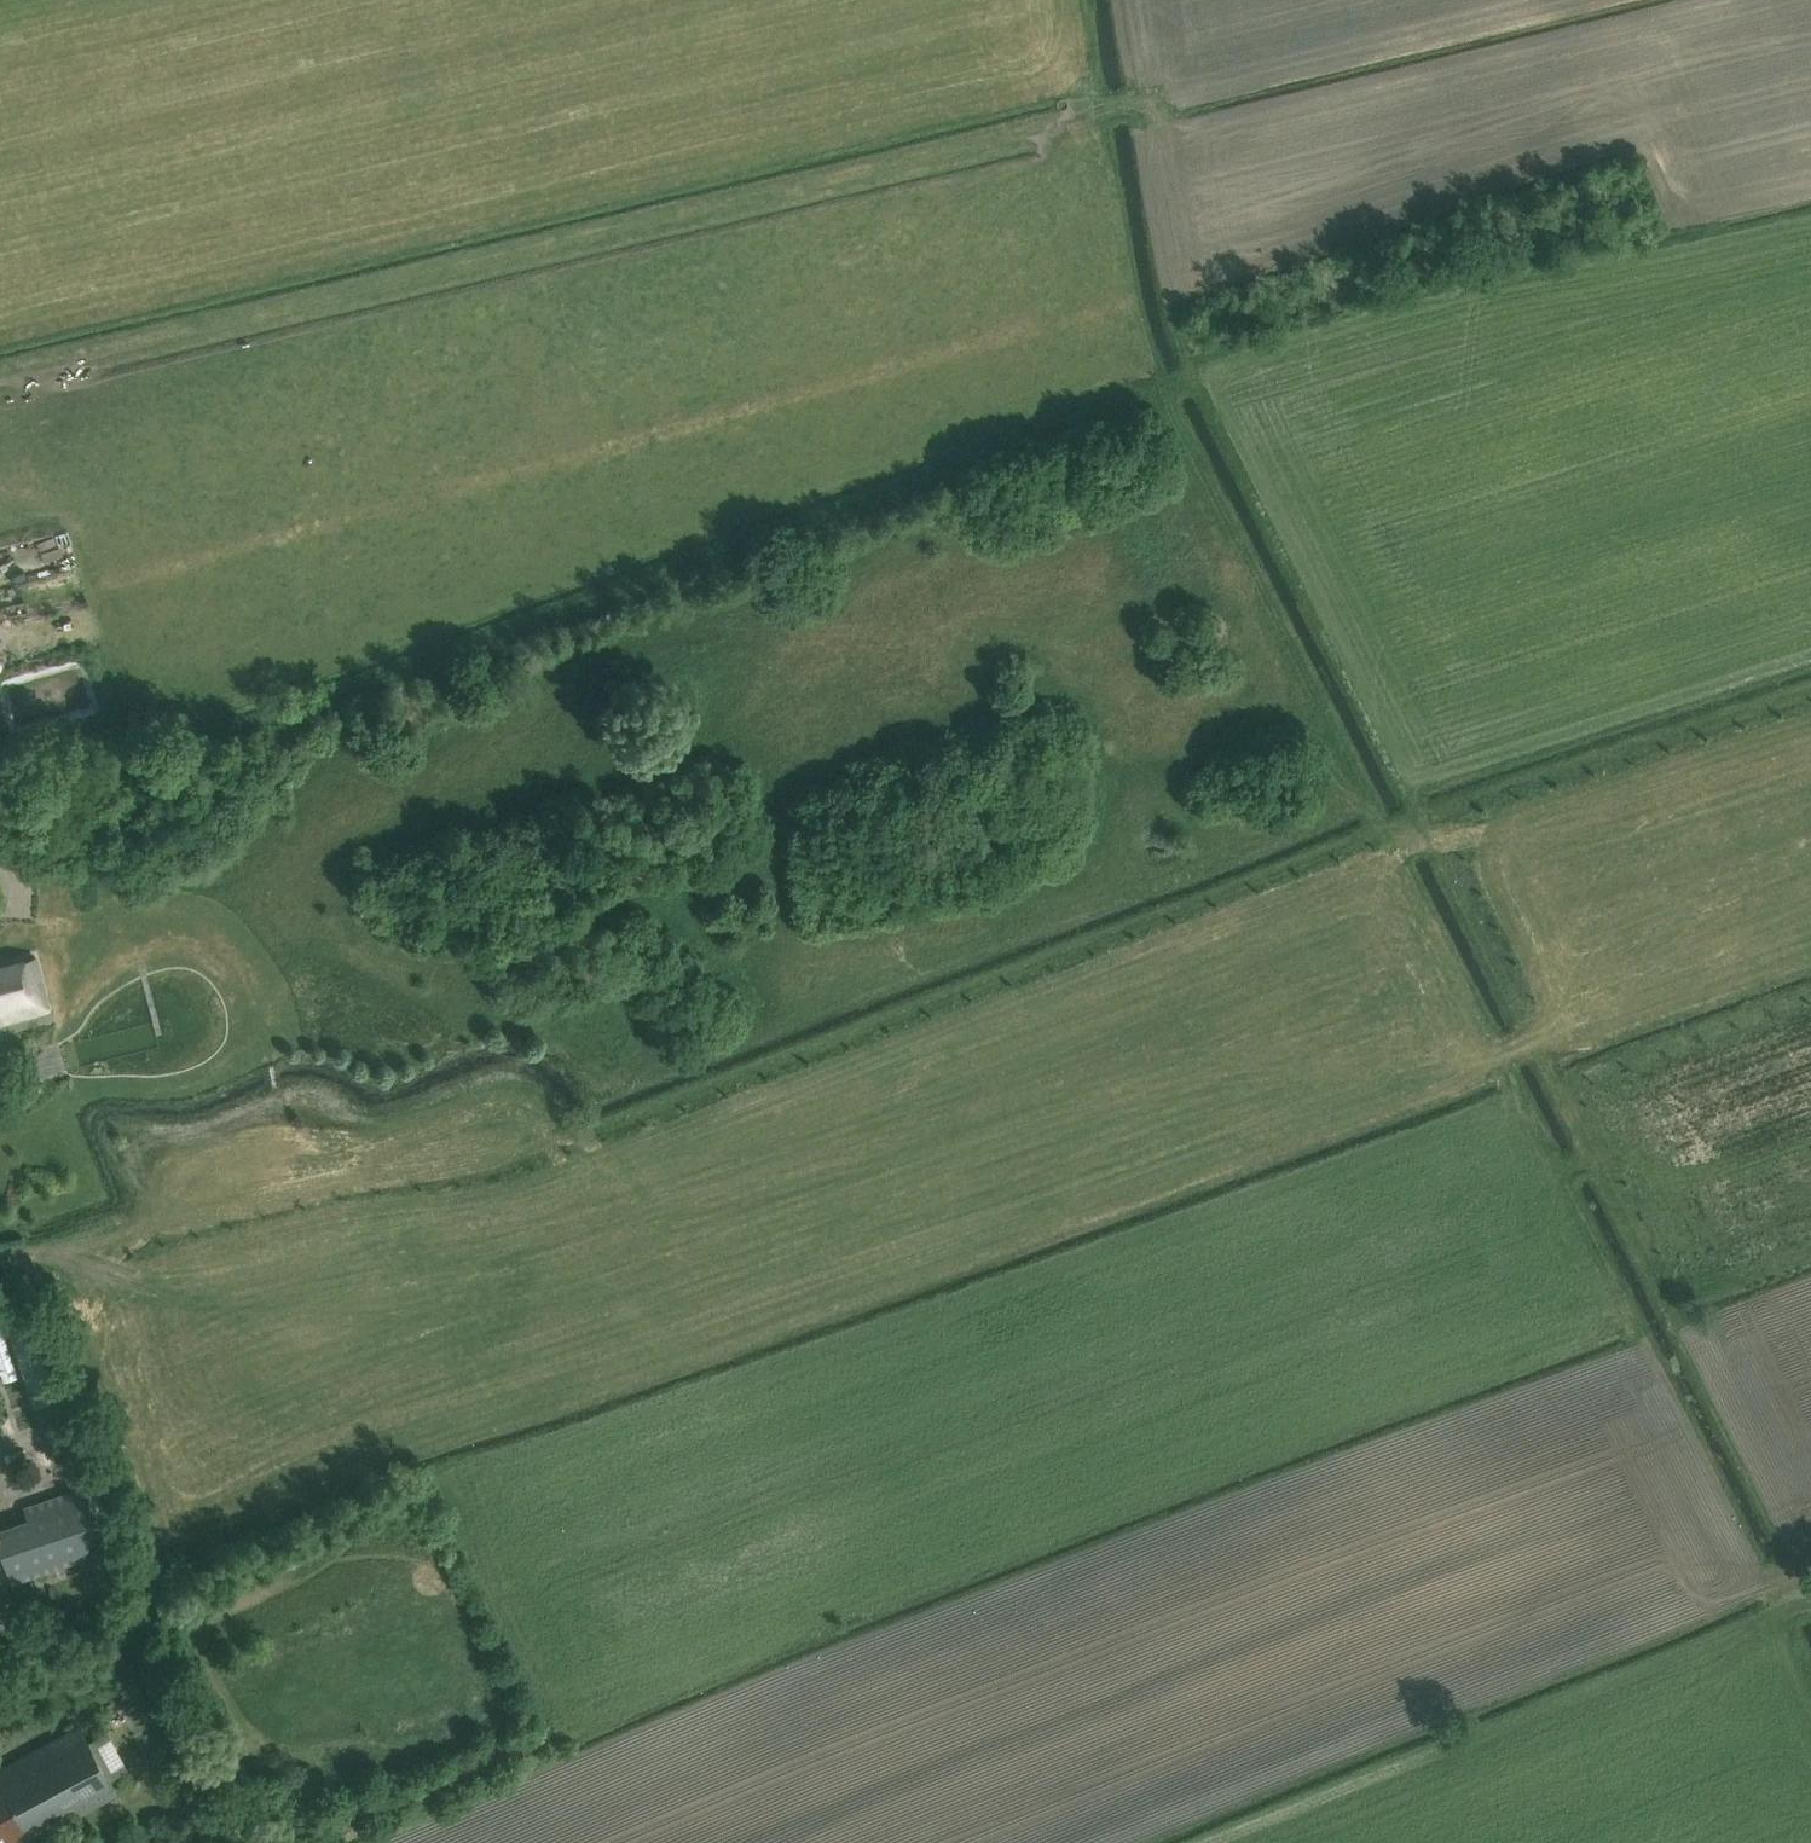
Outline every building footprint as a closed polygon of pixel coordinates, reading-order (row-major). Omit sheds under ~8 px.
[(82,658),(11,683),(16,697),(87,672),(82,658)] [(104,738),(80,746),(83,757),(107,749),(104,738)] [(49,1007),(36,956),(0,966),(0,1020),(49,1007)] [(52,1392),(27,1317),(26,1317),(22,1304),(3,1311),(33,1398),(52,1392)] [(5,1558),(14,1582),(105,1551),(83,1487),(26,1507),(31,1521),(0,1532),(0,1559),(5,1558)] [(29,1834),(32,1841),(118,1799),(84,1729),(0,1770),(0,1842),(12,1842),(29,1834)] [(113,1760),(128,1755),(119,1732),(104,1737),(113,1760)] [(172,1834),(154,1842),(177,1842),(172,1834)]
